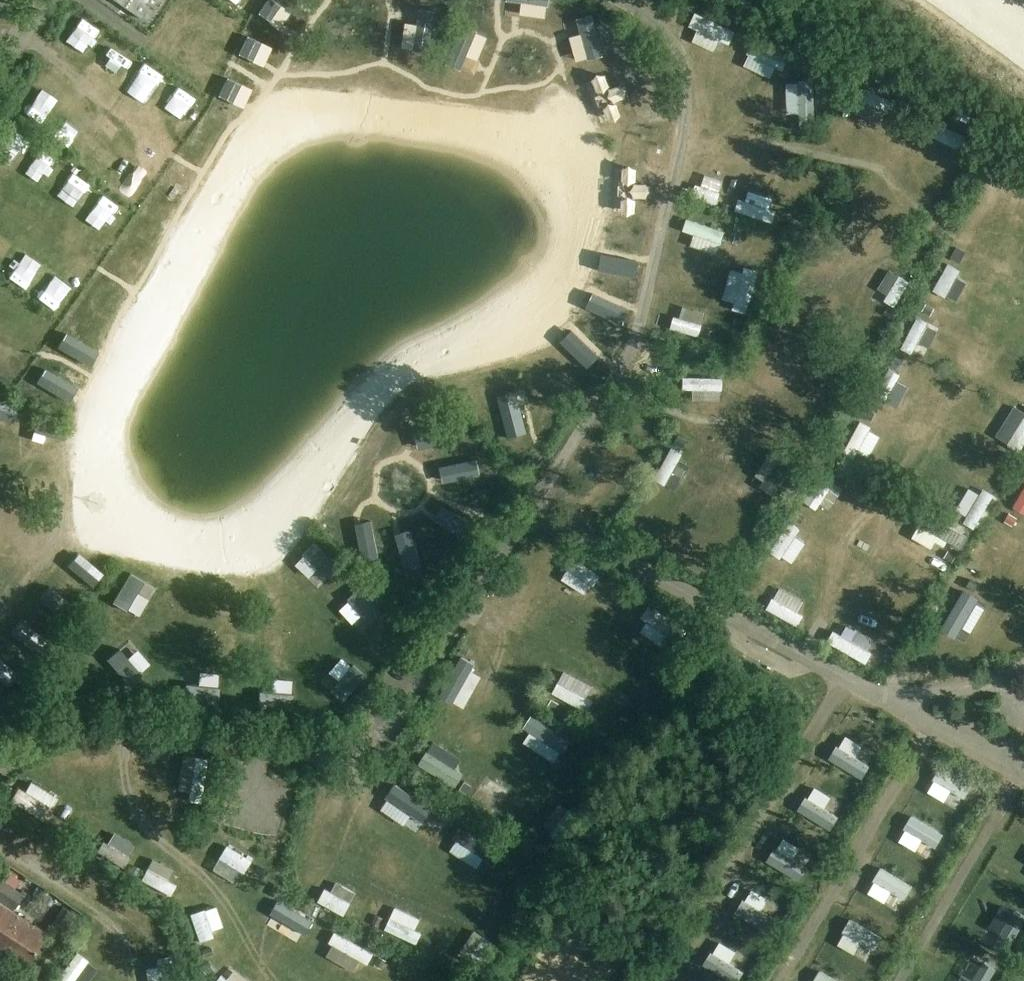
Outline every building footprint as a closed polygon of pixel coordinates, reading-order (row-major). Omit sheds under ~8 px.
[(142,20),(151,7),(156,10),(163,0),(113,0),(142,20)] [(495,3),(486,0),(480,0),(469,29),(483,34),(495,3)] [(567,37),(573,24),(530,3),(524,17),(567,37)] [(583,27),(571,49),(597,63),(608,41),(583,27)] [(426,31),(414,50),(423,55),(435,36),(426,31)] [(769,83),(775,67),(749,56),(742,72),(769,83)] [(209,90),(201,112),(230,123),(239,101),(209,90)] [(138,171),(125,174),(124,168),(108,171),(117,218),(135,214),(134,207),(145,205),(138,171)] [(69,181),(62,209),(73,212),(81,184),(69,181)] [(697,210),(695,218),(713,222),(721,185),(701,181),(694,209),(697,210)] [(647,214),(649,204),(622,197),(609,252),(634,258),(637,247),(647,249),(651,235),(633,231),(638,212),(647,214)] [(737,222),(773,232),(777,219),(757,213),(759,203),(743,199),(737,222)] [(887,284),(877,309),(896,316),(905,291),(887,284)] [(583,329),(621,343),(627,328),(588,314),(583,329)] [(596,371),(601,358),(577,348),(572,361),(596,371)] [(71,409),(74,395),(46,388),(40,412),(75,421),(77,410),(71,409)] [(527,428),(545,410),(537,401),(518,419),(527,428)] [(56,452),(56,430),(38,430),(38,452),(56,452)] [(454,473),(466,467),(458,451),(446,456),(454,473)] [(664,469),(657,492),(678,498),(686,475),(664,469)] [(485,511),(500,495),(485,481),(470,496),(485,511)] [(972,495),(951,525),(971,539),(992,509),(972,495)] [(335,512),(322,533),(349,551),(363,530),(335,512)] [(934,558),(937,544),(914,539),(911,552),(934,558)] [(130,613),(140,584),(129,580),(132,573),(119,569),(107,604),(130,613)] [(67,603),(78,612),(103,579),(92,571),(67,603)] [(340,582),(324,596),(344,620),(360,606),(340,582)] [(955,617),(949,630),(1005,657),(1023,617),(959,587),(947,613),(955,617)] [(769,613),(796,627),(805,609),(778,595),(769,613)] [(647,621),(637,639),(664,653),(674,634),(647,621)] [(393,633),(370,634),(371,675),(395,674),(393,633)] [(10,691),(0,680),(0,701),(10,691)] [(577,698),(582,689),(563,680),(552,701),(586,718),(592,706),(577,698)] [(569,747),(558,765),(588,783),(599,766),(569,747)] [(186,767),(172,796),(193,806),(207,778),(186,767)] [(27,789),(12,811),(44,832),(59,810),(27,789)] [(481,790),(473,802),(497,819),(506,808),(481,790)] [(279,834),(279,796),(243,795),(242,834),(279,834)] [(396,827),(404,814),(382,801),(374,813),(396,827)] [(477,878),(486,866),(456,845),(447,858),(477,878)] [(225,877),(243,892),(256,876),(237,861),(225,877)] [(0,879),(0,953),(9,958),(11,954),(27,965),(48,933),(13,911),(24,894),(0,879)] [(44,925),(55,903),(42,897),(32,918),(44,925)] [(322,897),(316,912),(345,922),(350,907),(322,897)] [(145,976),(146,980),(166,980),(163,966),(156,967),(157,973),(145,976)]
